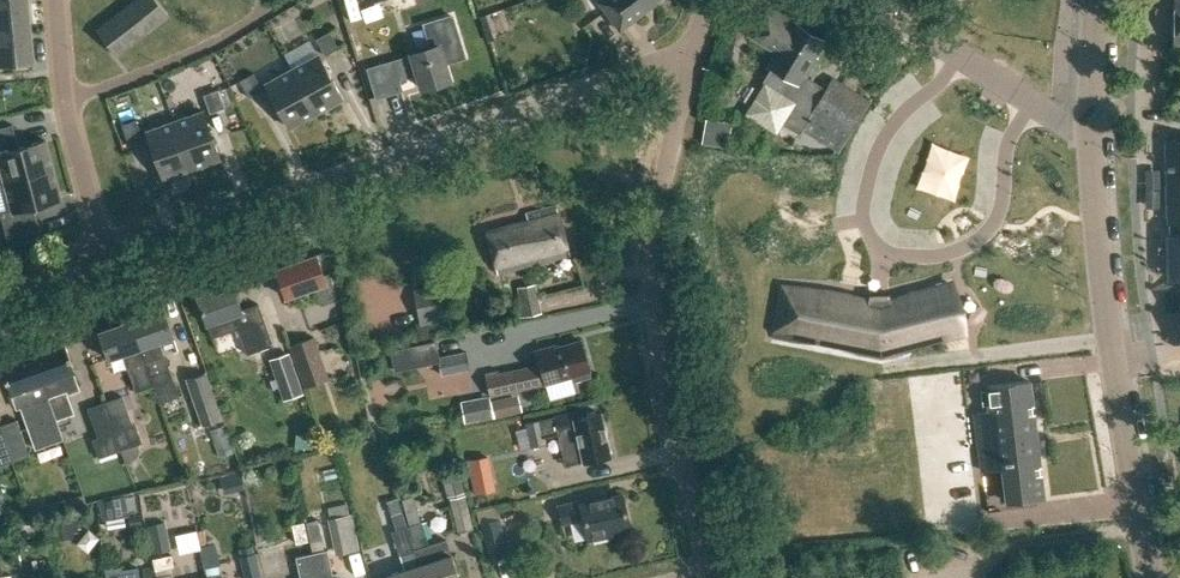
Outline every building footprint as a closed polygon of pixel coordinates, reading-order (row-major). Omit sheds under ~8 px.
[(29,27),(26,0),(0,0),(0,30),(29,27)] [(120,24),(135,16),(129,5),(136,1),(136,0),(107,0),(120,24)] [(180,13),(170,0),(157,0),(114,34),(130,54),(180,13)] [(598,2),(620,30),(648,9),(646,7),(656,0),(600,0),(598,2)] [(773,68),(745,114),(777,134),(786,119),(839,151),(869,102),(857,94),(832,79),(827,87),(821,98),(808,90),(813,81),(805,76),(817,57),(815,55),(824,41),(794,22),(791,27),(779,20),(767,12),(752,37),(776,52),(768,65),(773,68)] [(412,55),(370,68),(378,96),(401,89),(398,79),(418,72),(422,88),(450,79),(445,63),(465,57),(453,16),(425,24),(432,47),(412,53),(412,55)] [(0,30),(0,65),(33,61),(29,27),(0,30)] [(329,32),(316,39),(325,56),(338,48),(329,32)] [(734,50),(723,47),(720,58),(731,61),(734,50)] [(318,54),(291,69),(316,114),(342,99),(318,54)] [(291,69),(265,83),(290,128),(316,114),(291,69)] [(240,81),(249,97),(262,90),(253,73),(240,81)] [(203,95),(210,113),(224,108),(218,90),(203,95)] [(220,159),(203,110),(174,120),(192,169),(220,159)] [(136,119),(122,124),(128,142),(142,137),(136,119)] [(192,169),(174,120),(146,131),(163,179),(192,169)] [(54,169),(46,140),(19,148),(13,125),(0,128),(0,167),(4,182),(54,169)] [(1166,140),(1169,222),(1170,279),(1179,279),(1179,139),(1166,140)] [(913,172),(919,200),(993,184),(987,156),(913,172)] [(61,199),(54,169),(4,182),(12,212),(11,210),(1,213),(7,238),(39,230),(33,206),(61,199)] [(526,214),(527,221),(486,233),(497,274),(569,254),(556,206),(526,214)] [(316,254),(275,269),(286,297),(314,287),(321,305),(338,299),(329,273),(324,275),(316,254)] [(197,297),(207,324),(212,340),(239,331),(248,355),(274,346),(259,304),(242,310),(232,284),(197,297)] [(413,291),(421,326),(447,320),(439,284),(413,291)] [(536,284),(511,288),(517,318),(541,314),(536,284)] [(776,317),(772,337),(794,341),(795,335),(848,345),(847,350),(881,357),(904,351),(902,345),(944,334),(933,291),(880,305),(879,305),(878,305),(803,291),(797,321),(776,317)] [(155,386),(161,403),(180,396),(161,340),(173,336),(163,309),(131,320),(155,386)] [(138,392),(155,386),(131,320),(99,332),(109,359),(124,353),(138,392)] [(554,345),(536,351),(540,365),(486,376),(491,395),(545,384),(589,371),(581,340),(555,348),(554,345)] [(290,351),(304,394),(329,386),(315,343),(290,351)] [(33,355),(56,420),(73,414),(66,394),(81,389),(65,344),(33,355)] [(464,351),(435,358),(439,376),(468,369),(464,351)] [(19,406),(34,450),(62,439),(56,420),(33,355),(0,367),(15,408),(19,406)] [(303,401),(288,359),(270,365),(284,407),(303,401)] [(206,372),(186,378),(203,425),(222,418),(206,372)] [(353,379),(345,383),(348,389),(356,384),(353,379)] [(991,412),(976,413),(983,471),(1004,468),(1008,502),(1043,498),(1029,381),(988,386),(991,412)] [(515,393),(487,400),(491,417),(519,411),(515,393)] [(486,395),(456,401),(461,424),(491,418),(487,400),(486,395)] [(122,396),(105,402),(121,449),(142,442),(136,423),(133,425),(122,396)] [(121,449),(105,402),(88,408),(98,437),(93,439),(99,457),(121,449)] [(554,416),(526,423),(532,449),(545,446),(543,436),(560,432),(567,465),(610,455),(600,413),(580,418),(578,410),(554,416)] [(0,425),(0,426),(12,461),(30,454),(17,419),(0,425)] [(0,426),(0,465),(12,461),(0,426)] [(486,455),(466,460),(474,494),(494,489),(486,455)] [(462,462),(444,465),(450,490),(468,486),(462,462)] [(630,527),(622,494),(582,504),(581,500),(557,505),(561,524),(584,519),(589,540),(611,535),(610,531),(630,527)] [(465,495),(450,499),(458,532),(473,527),(465,495)] [(100,520),(126,516),(123,496),(97,500),(100,520)] [(386,575),(387,577),(422,577),(406,527),(398,499),(387,503),(395,530),(392,532),(404,569),(386,575)] [(977,505),(979,522),(993,521),(991,503),(977,505)] [(501,510),(482,514),(490,549),(509,544),(501,510)] [(350,512),(327,518),(330,532),(353,526),(350,512)] [(50,520),(52,541),(71,539),(69,518),(50,520)] [(167,519),(150,522),(155,550),(172,547),(167,519)] [(315,577),(338,577),(337,572),(332,573),(327,549),(324,550),(321,538),(322,538),(319,519),(307,522),(310,540),(313,552),(310,553),(315,577)] [(306,542),(301,522),(289,525),(294,545),(306,542)] [(406,527),(422,577),(459,577),(451,554),(446,539),(428,545),(421,522),(406,527)] [(199,545),(203,567),(219,564),(215,542),(199,545)] [(255,552),(240,555),(245,577),(262,577),(255,552)] [(173,565),(170,553),(152,557),(154,569),(156,577),(172,574),(170,566),(173,565)] [(310,553),(295,559),(300,577),(315,577),(310,553)] [(942,567),(943,577),(962,577),(960,565),(942,567)] [(142,577),(151,577),(151,567),(142,568),(142,577)] [(13,568),(1,569),(2,577),(15,577),(13,568)]
